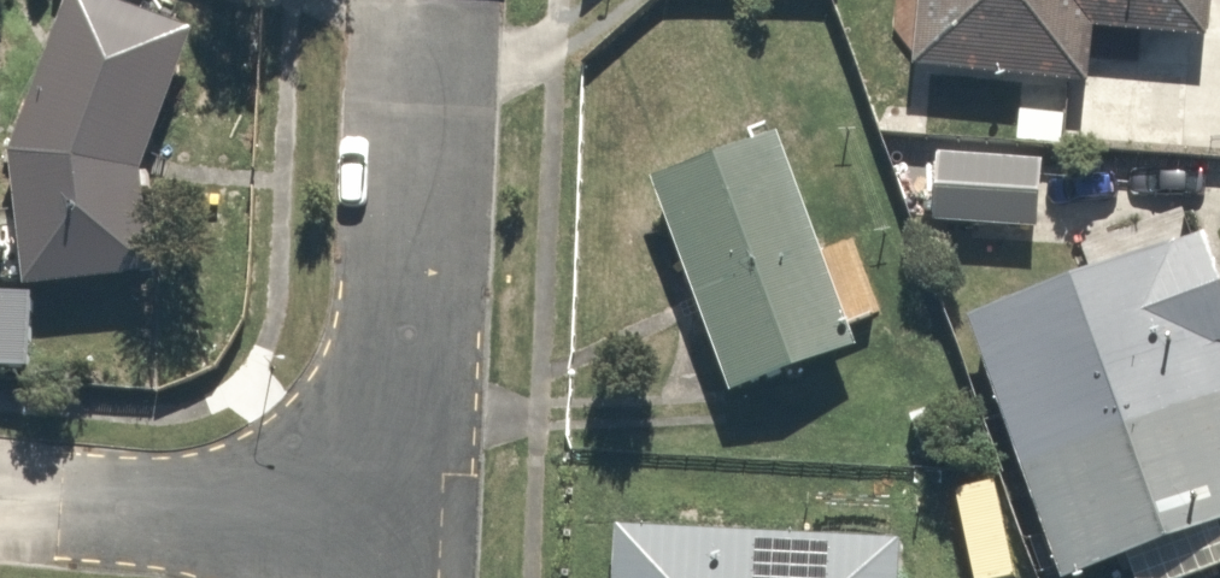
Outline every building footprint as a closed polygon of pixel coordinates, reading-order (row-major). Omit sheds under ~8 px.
[(189,38),(88,0),(62,0),(2,160),(12,293),(145,283),(137,176),(189,38)] [(914,72),(1088,88),(1093,34),(1211,46),(1215,0),(921,0),(914,72)] [(774,136),(644,181),(720,396),(849,351),(774,136)] [(1033,147),(934,141),(930,221),(1029,227),(1033,147)] [(965,318),(1060,576),(1124,553),(1134,577),(1181,577),(1219,564),(1219,520),(1219,273),(1204,230),(965,318)] [(614,527),(609,577),(902,577),(904,543),(614,527)]
